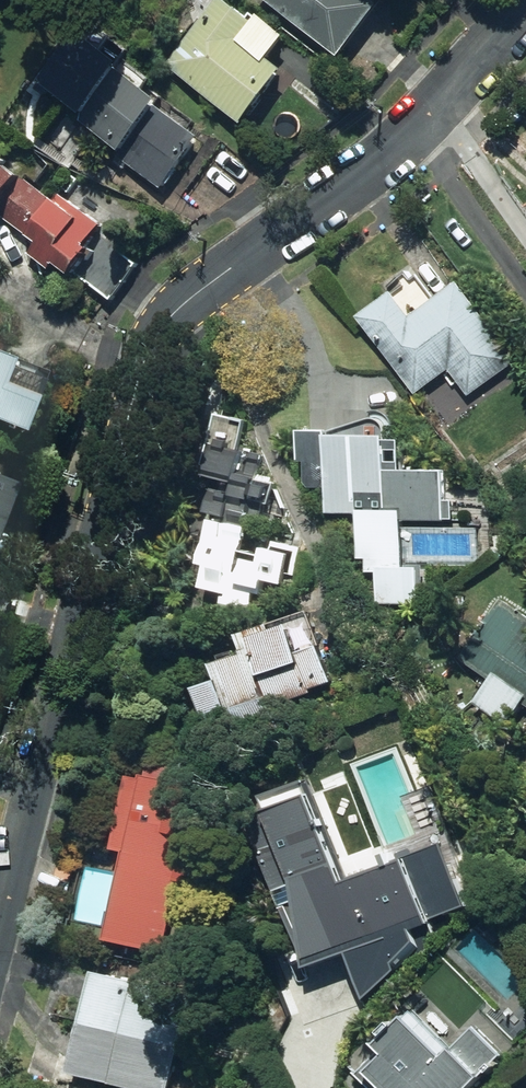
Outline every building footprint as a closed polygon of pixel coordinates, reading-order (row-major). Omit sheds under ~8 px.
[(227,0),(219,0),(167,60),(243,124),(286,73),(272,62),(289,42),(259,17),(254,23),(227,0)] [(373,0),(271,0),(342,57),(381,7),(373,0)] [(90,43),(52,88),(130,160),(128,162),(163,195),(202,139),(161,110),(164,102),(90,43)] [(37,244),(27,256),(51,275),(58,267),(74,279),(96,251),(92,248),(106,230),(51,187),(42,200),(24,186),(28,181),(0,159),(0,215),(37,244)] [(407,285),(359,316),(414,395),(453,368),(472,396),(518,364),(461,283),(424,310),(407,285)] [(22,432),(38,392),(7,379),(17,355),(0,348),(0,423),(22,432)] [(241,450),(247,420),(213,413),(207,443),(215,444),(209,472),(235,477),(232,492),(212,488),(207,515),(214,516),(204,564),(208,565),(203,588),(230,593),(228,601),(257,607),(259,598),(267,599),(271,581),(289,584),(297,545),(268,539),(265,552),(250,549),(258,508),(275,511),(280,484),(262,481),(267,455),(241,450)] [(446,475),(387,471),(389,439),(301,433),(300,460),(308,461),(307,488),(328,489),(326,514),(359,516),(355,571),(375,572),(372,609),(427,612),(430,567),(403,566),(406,518),(444,521),(446,475)] [(19,482),(0,475),(0,533),(19,482)] [(502,598),(483,628),(487,630),(478,645),(473,642),(462,659),(493,678),(475,705),(507,726),(522,703),(525,706),(525,613),(502,598)] [(215,667),(217,679),(193,687),(208,735),(314,700),(311,690),(333,683),(320,645),(302,651),(294,627),(249,642),(253,655),(215,667)] [(119,873),(87,866),(75,920),(106,927),(104,940),(178,957),(206,834),(185,829),(194,788),(130,777),(114,847),(124,848),(119,873)] [(433,921),(473,908),(446,841),(402,859),(396,843),(343,864),(313,789),(269,806),(299,878),(309,967),(351,952),(371,1006),(439,942),(433,921)] [(94,971),(72,1072),(144,1087),(173,1087),(194,993),(94,971)] [(411,1009),(378,1040),(387,1049),(362,1073),(376,1087),(475,1087),(511,1053),(476,1018),(447,1046),(411,1009)]
